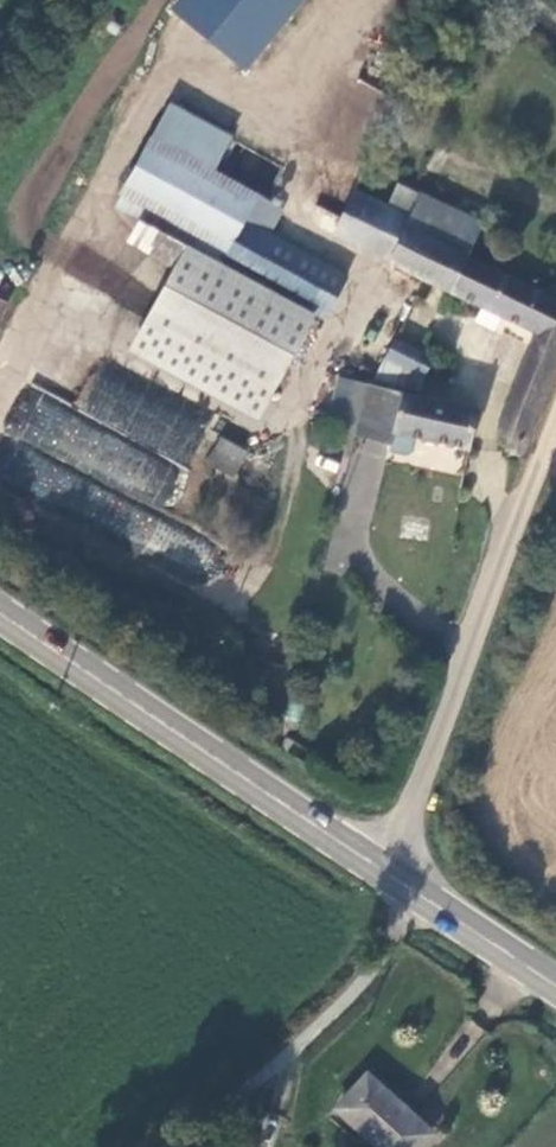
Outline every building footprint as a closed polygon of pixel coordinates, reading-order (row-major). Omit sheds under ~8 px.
[(170,16),(246,80),(312,0),(184,0),(170,16)] [(171,104),(153,138),(213,170),(231,136),(171,104)] [(221,262),(244,220),(258,195),(213,170),(153,138),(123,195),(192,243),(221,262)] [(525,453),(555,369),(555,297),(470,255),(484,223),(470,215),(430,197),(405,188),(392,207),(356,190),(335,234),(539,332),(500,433),(510,438),(508,446),(508,450),(510,454),(515,456),(520,456),(525,453)] [(258,195),(244,220),(270,234),(283,209),(258,195)] [(348,277),(270,234),(244,220),(221,262),(316,313),(325,317),(348,277)] [(221,262),(192,243),(189,248),(148,344),(279,402),(316,313),(221,262)] [(387,357),(427,376),(435,358),(396,338),(387,357)] [(427,376),(387,357),(382,369),(423,389),(427,376)] [(0,463),(0,483),(95,524),(85,548),(135,569),(159,515),(164,517),(209,413),(149,387),(145,394),(95,373),(80,407),(24,383),(4,431),(12,435),(0,463)] [(471,448),(482,410),(371,383),(357,432),(390,442),(394,432),(471,450),(471,448)] [(220,437),(207,461),(233,475),(247,451),(220,437)] [(343,1060),(315,1093),(377,1146),(383,1146),(410,1117),(343,1060)]
